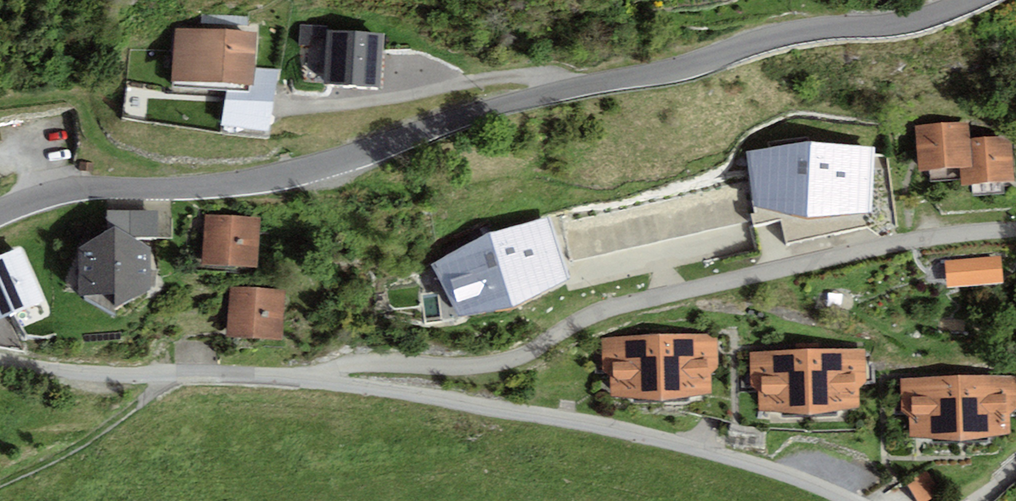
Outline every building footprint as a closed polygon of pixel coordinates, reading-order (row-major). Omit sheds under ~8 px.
[(257,32),(175,28),(172,87),(254,91),(257,32)] [(322,40),(321,84),(381,88),(383,32),(328,28),(327,41),(322,40)] [(968,120),(913,125),(917,172),(961,168),(962,186),(1015,182),(1011,136),(970,139),(968,120)] [(811,139),(748,151),(752,204),(753,204),(807,216),(866,212),(873,211),(876,147),(811,139)] [(95,162),(80,161),(79,171),(94,172),(95,162)] [(807,216),(753,204),(755,212),(751,213),(754,223),(781,218),(787,243),(868,226),(866,212),(807,216)] [(108,210),(108,230),(115,226),(132,236),(159,236),(158,210),(108,210)] [(262,217),(206,214),(203,264),(259,267),(262,217)] [(492,231),(431,264),(461,316),(514,306),(568,278),(548,214),(492,231)] [(108,230),(79,247),(79,293),(115,311),(152,287),(152,247),(132,236),(115,226),(108,230)] [(1002,256),(945,261),(947,286),(1004,281),(1002,256)] [(287,289),(231,286),(228,336),(285,338),(287,289)] [(718,335),(604,340),(606,372),(613,378),(611,399),(664,404),(713,396),(713,374),(720,368),(718,335)] [(863,351),(751,353),(751,388),(759,395),(760,414),(809,419),(859,410),(860,391),(865,387),(863,351)] [(901,380),(902,415),(910,419),(910,438),(962,444),(1011,435),(1011,416),(1015,411),(1015,379),(901,380)] [(908,481),(920,500),(927,500),(940,493),(926,470),(908,481)]
